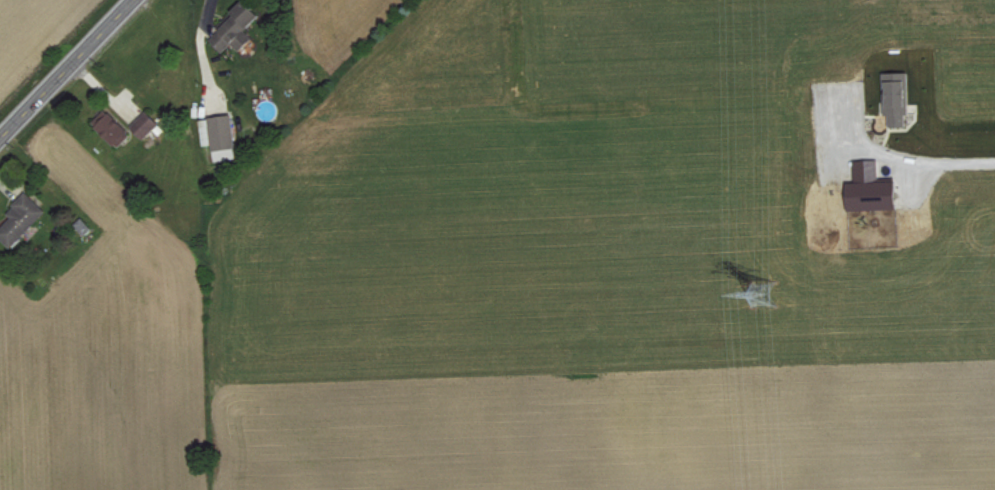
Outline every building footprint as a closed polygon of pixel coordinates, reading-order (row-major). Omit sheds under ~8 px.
[(223,51),(233,42),(240,49),(253,37),(246,29),(262,14),(249,0),(246,0),(208,36),(223,51)] [(886,71),(886,113),(892,113),(892,125),(911,126),(911,71),(886,71)] [(93,121),(117,146),(132,132),(108,107),(93,121)] [(144,138),(160,121),(146,108),(131,125),(144,138)] [(901,208),(900,179),(881,180),(880,158),(855,159),(856,181),(850,181),(851,210),(901,208)] [(11,246),(48,211),(28,190),(7,210),(12,216),(0,228),(0,235),(11,246)] [(93,227),(82,216),(75,224),(86,234),(93,227)]
